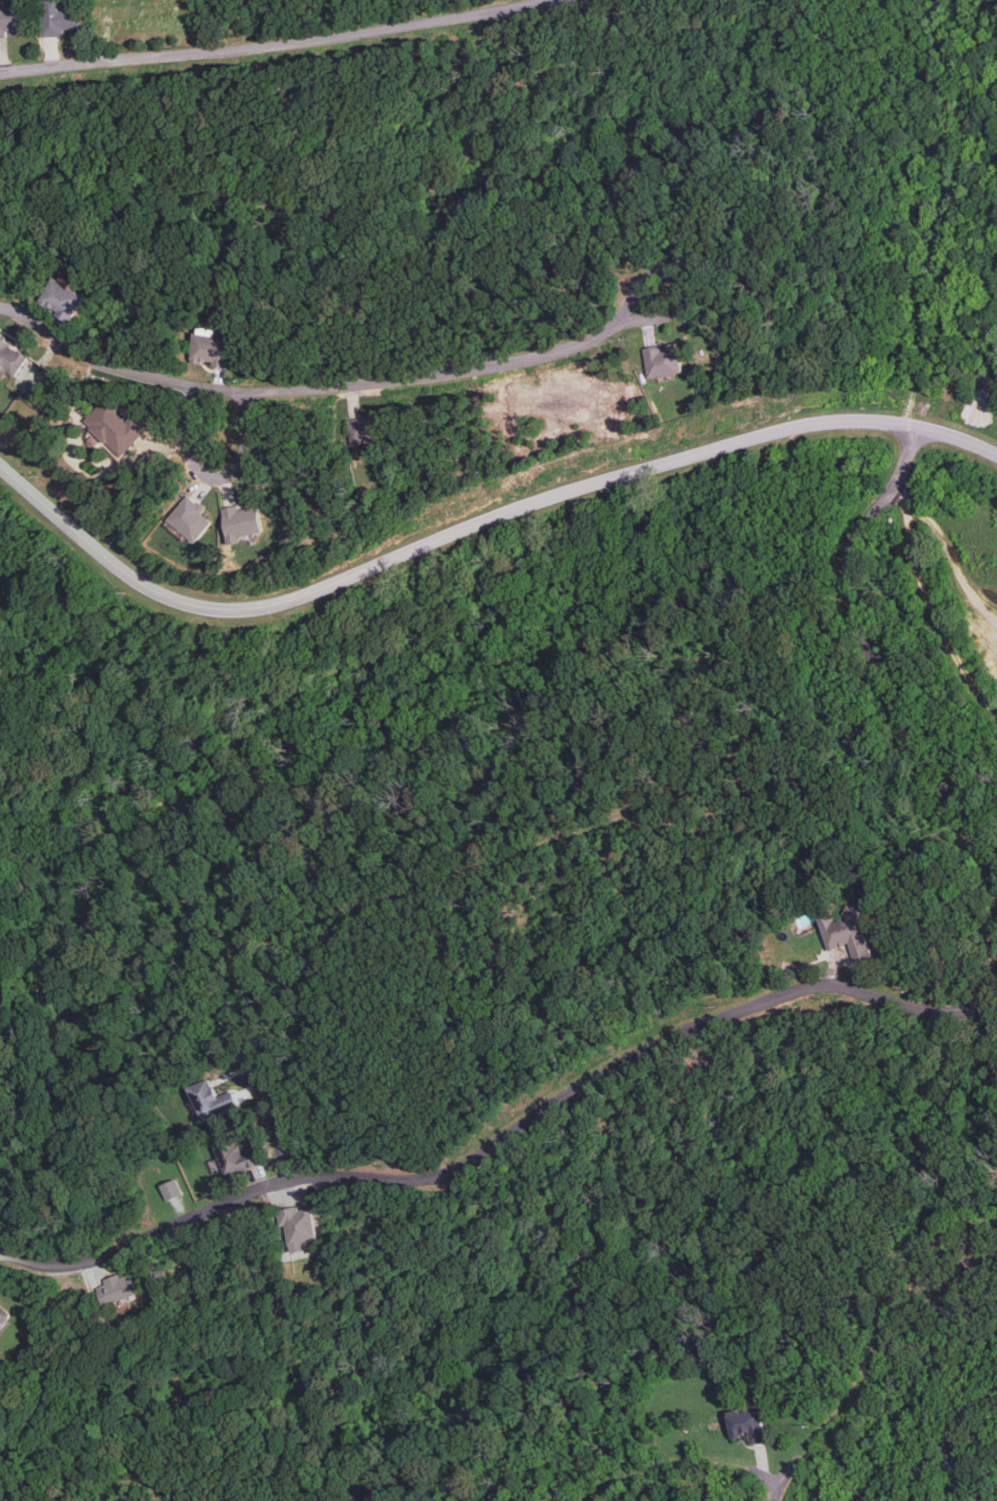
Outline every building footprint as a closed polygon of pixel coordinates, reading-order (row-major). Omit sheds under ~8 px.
[(80,9),(64,9),(63,0),(41,0),(42,37),(64,36),(64,28),(80,28),(80,9)] [(0,1),(0,37),(24,36),(22,6),(5,7),(5,1),(0,1)] [(74,319),(86,294),(52,277),(40,303),(74,319)] [(228,368),(232,337),(215,335),(216,329),(194,327),(191,361),(212,363),(212,366),(228,368)] [(4,341),(7,336),(0,332),(0,373),(4,375),(6,371),(15,377),(28,355),(4,341)] [(643,349),(647,378),(683,373),(678,342),(666,344),(666,345),(643,349)] [(83,421),(121,457),(148,429),(132,414),(127,419),(105,398),(83,421)] [(168,521),(198,542),(213,521),(203,513),(207,508),(187,494),(168,521)] [(228,544),(242,543),(241,535),(263,533),(260,506),(238,509),(238,506),(224,507),(228,544)] [(826,950),(849,944),(853,961),(870,957),(858,907),(838,912),(839,920),(833,921),(830,910),(818,913),(826,950)] [(238,1106),(232,1091),(218,1096),(211,1078),(189,1086),(201,1119),(238,1106)] [(256,1149),(242,1154),(235,1135),(212,1143),(225,1177),(262,1163),(256,1149)] [(160,1185),(166,1201),(182,1194),(176,1178),(160,1185)] [(286,1225),(291,1253),(306,1250),(304,1242),(318,1239),(311,1207),(298,1210),(298,1207),(277,1211),(280,1226),(286,1225)] [(139,1294),(131,1274),(121,1278),(120,1273),(104,1280),(106,1284),(97,1287),(105,1307),(139,1294)] [(0,1304),(0,1326),(11,1313),(0,1304)] [(765,1441),(759,1406),(726,1412),(730,1438),(749,1434),(751,1444),(765,1441)]
